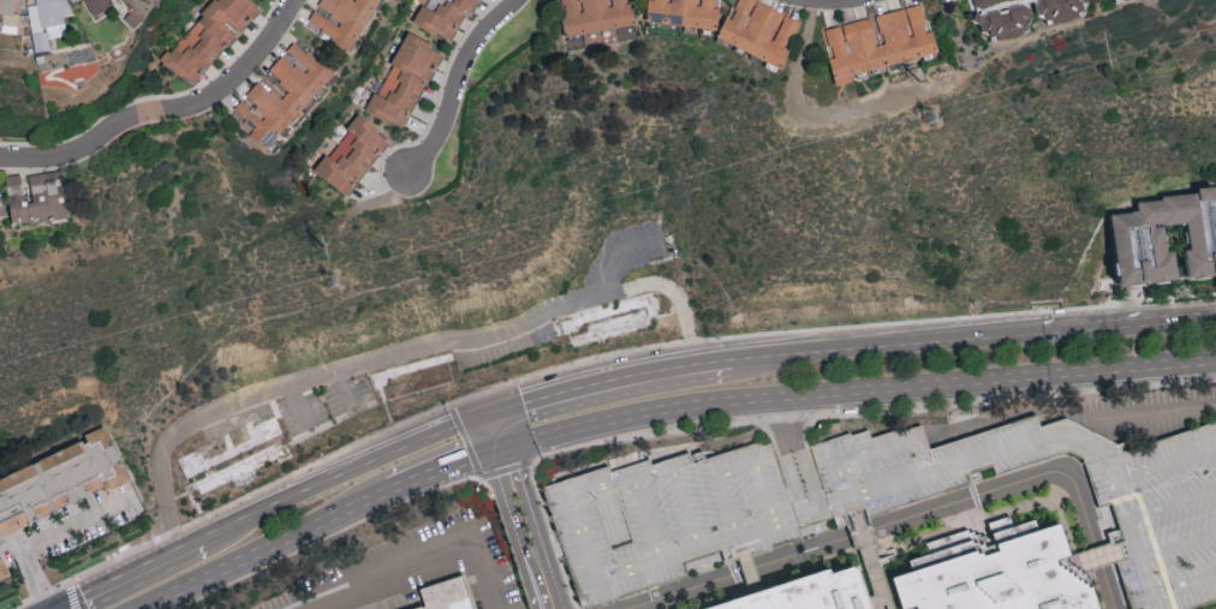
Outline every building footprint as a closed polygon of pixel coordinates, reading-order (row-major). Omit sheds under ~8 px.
[(2,12),(1,31),(17,32),(19,13),(15,12),(16,0),(0,0),(0,12),(2,12)] [(67,0),(36,0),(36,3),(28,4),(34,50),(50,48),(48,37),(67,34),(64,13),(69,13),(67,0)] [(113,4),(111,0),(85,0),(93,15),(113,4)] [(257,0),(213,0),(164,61),(193,84),(225,44),(228,46),(262,4),(257,0)] [(380,0),(320,0),(316,7),(307,22),(350,49),(380,0)] [(451,40),(458,25),(459,25),(467,8),(475,12),(480,0),(429,0),(427,5),(422,3),(413,21),(451,40)] [(564,14),(562,14),(564,34),(633,25),(629,0),(562,0),(564,14)] [(720,0),(650,0),(648,20),(717,27),(720,0)] [(758,0),(738,0),(730,17),(726,15),(716,36),(782,66),(790,48),(788,47),(801,20),(758,0)] [(981,29),(990,27),(991,33),(1008,35),(1030,31),(1028,17),(1034,16),(1030,0),(1036,1),(1038,12),(1045,11),(1048,22),(1087,14),(1084,0),(975,0),(981,29)] [(939,53),(933,29),(928,30),(922,3),(877,13),(883,43),(877,44),(871,17),(825,27),(832,57),(830,57),(836,83),(854,79),(853,71),(939,53)] [(368,110),(403,127),(410,112),(411,113),(443,49),(407,31),(368,110)] [(334,71),(296,38),(285,51),(268,70),(289,88),(280,98),(259,79),(234,108),(246,119),(242,123),(251,131),(249,133),(267,148),(334,71)] [(316,170),(348,194),(390,138),(358,114),(316,170)] [(6,174),(11,223),(66,216),(60,169),(29,173),(32,198),(25,199),(21,172),(6,174)] [(1120,283),(1178,276),(1175,249),(1167,249),(1165,223),(1185,220),(1191,275),(1215,273),(1215,184),(1199,186),(1199,191),(1138,198),(1139,209),(1112,212),(1120,283)] [(290,456),(230,485),(195,501),(175,460),(203,447),(209,459),(228,449),(255,437),(254,434),(250,428),(273,418),(280,434),(290,456)] [(9,520),(22,510),(28,518),(128,480),(107,424),(84,433),(88,442),(0,475),(0,524),(9,520)] [(544,484),(581,608),(606,600),(596,565),(612,561),(594,503),(606,499),(605,497),(617,494),(615,489),(603,493),(601,486),(615,482),(610,465),(544,484)] [(1092,590),(1097,608),(900,608),(892,579),(907,574),(914,573),(910,562),(932,555),(930,544),(958,536),(974,531),(982,556),(1000,550),(993,525),(1012,519),(1015,527),(1031,521),(1035,520),(1038,531),(1060,525),(1069,557),(1055,565),(1068,573),(1092,590)] [(7,539),(5,533),(15,530),(11,526),(4,532),(0,527),(0,541),(7,539)] [(13,581),(7,567),(0,558),(0,586),(13,581)] [(854,575),(867,608),(708,608),(740,598),(810,575),(812,575),(827,571),(829,575),(852,566),(854,575)] [(460,579),(470,608),(425,608),(421,590),(448,580),(454,579),(460,577),(460,579)]
